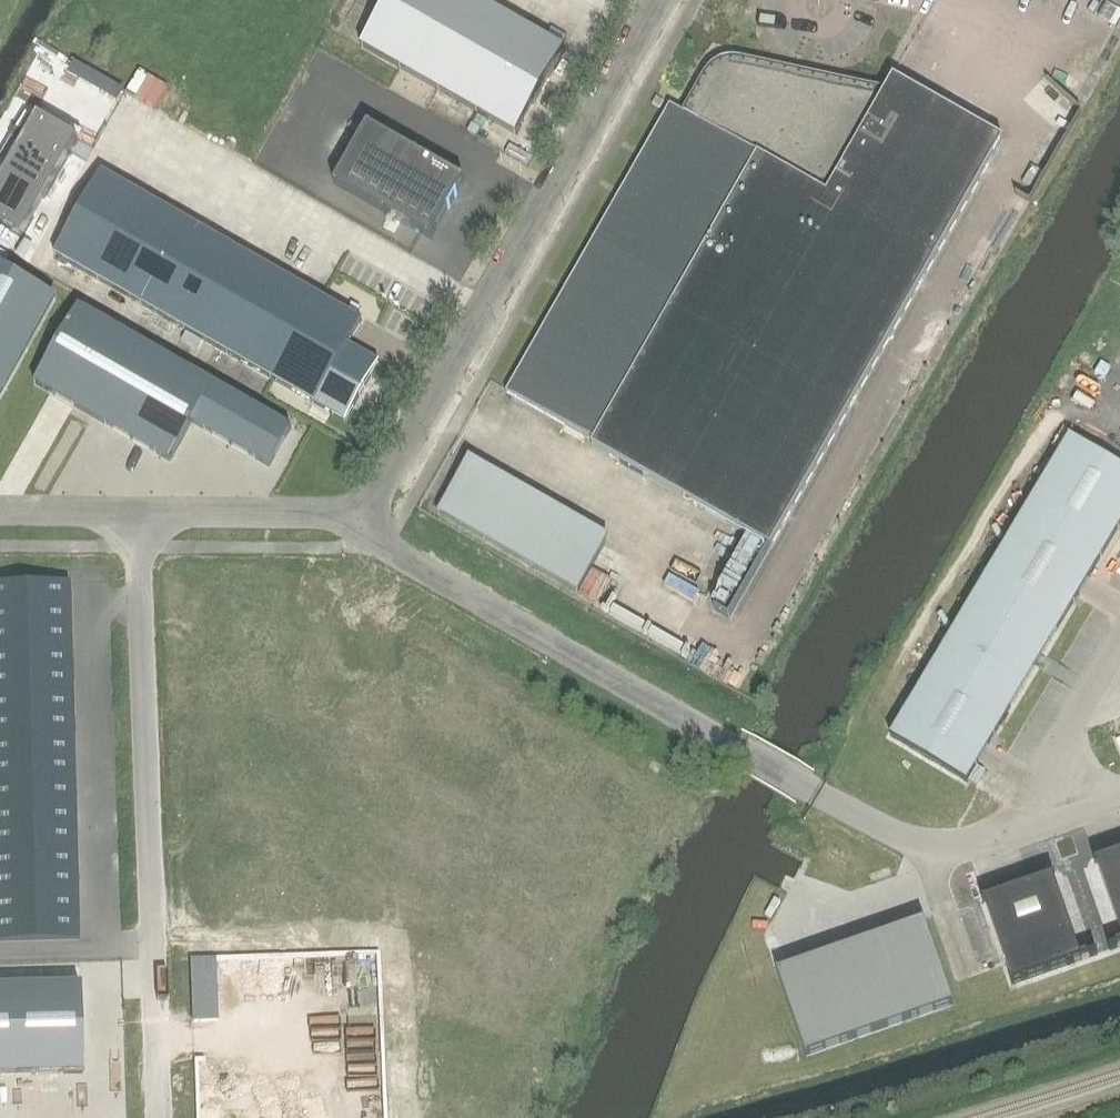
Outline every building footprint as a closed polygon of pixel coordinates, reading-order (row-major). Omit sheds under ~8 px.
[(565,50),(478,0),(386,0),(360,46),(516,135),(565,50)] [(506,391),(505,392),(593,443),(591,446),(699,508),(769,548),(770,549),(1003,140),(893,77),(885,91),(740,60),(736,59),(732,60),(729,60),(725,61),(721,62),(718,64),(715,66),(712,68),(709,70),(706,73),(704,76),(699,84),(683,112),(669,105),(506,391)] [(0,181),(0,225),(22,237),(77,139),(37,116),(0,181)] [(333,184),(431,239),(464,181),(367,125),(333,184)] [(101,172),(54,255),(345,422),(379,363),(347,345),(361,320),(101,172)] [(54,298),(0,268),(0,396),(54,298)] [(78,307),(33,385),(170,463),(192,424),(214,385),(78,307)] [(214,385),(192,424),(269,468),(291,428),(214,385)] [(1069,437),(890,736),(966,782),(1119,524),(1119,468),(1069,437)] [(582,591),(613,533),(471,457),(439,515),(582,591)] [(584,590),(594,596),(606,575),(596,569),(584,590)] [(0,585),(0,942),(78,940),(69,584),(0,585)] [(1094,862),(1094,864),(1096,863),(1119,931),(1119,853),(1094,862)] [(1055,878),(1055,876),(982,901),(983,903),(984,902),(1012,983),(1011,983),(1011,985),(1098,955),(1097,953),(1089,956),(1086,946),(1078,949),(1053,878),(1055,878)] [(954,1005),(924,920),(776,972),(805,1056),(954,1005)] [(1109,951),(1119,947),(1119,935),(1113,937),(1116,946),(1108,949),(1109,951)] [(82,1073),(80,984),(0,986),(0,1075),(82,1073)]
